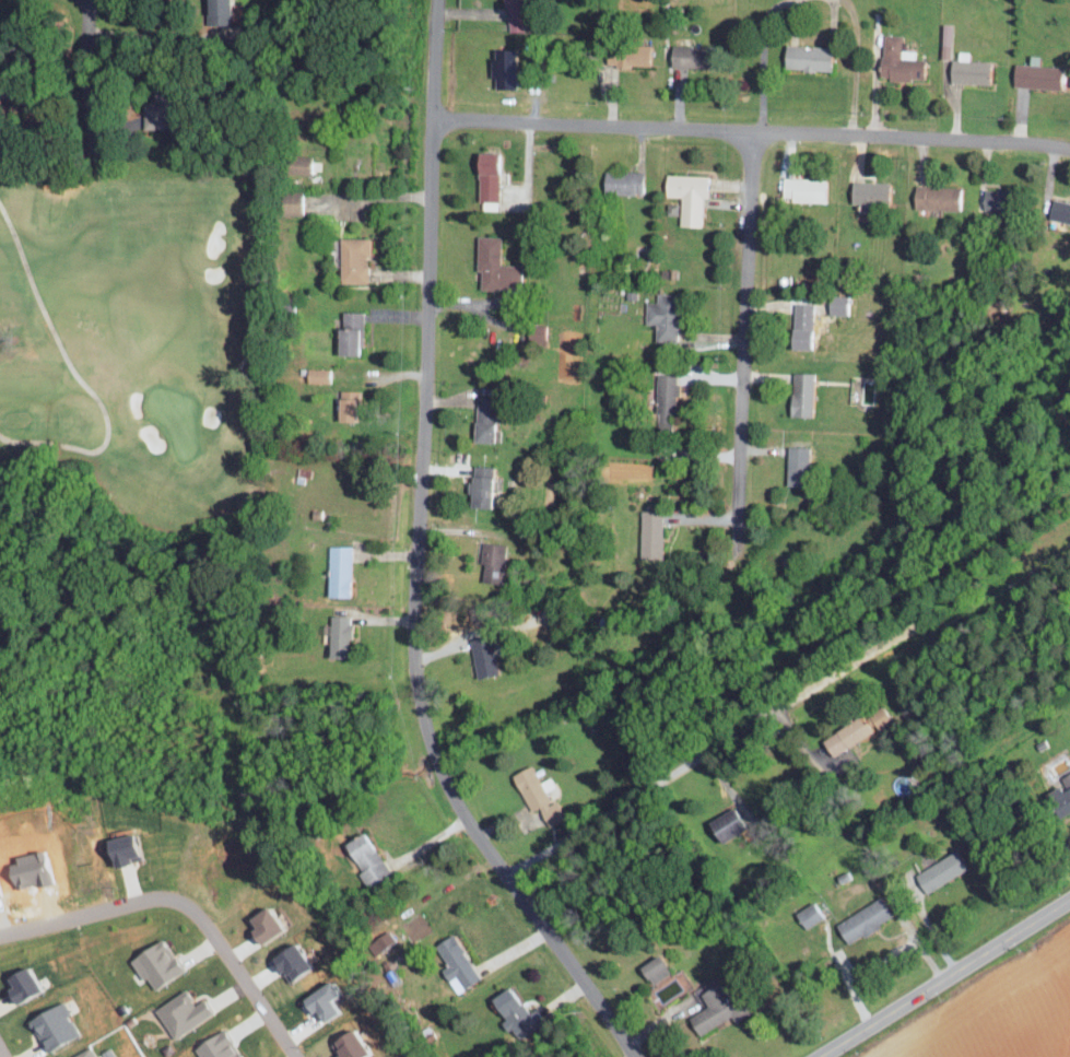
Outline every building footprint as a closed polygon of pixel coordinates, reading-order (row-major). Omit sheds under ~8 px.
[(206,23),(227,23),(227,0),(205,0),(206,23)] [(950,57),(951,24),(942,24),(941,57),(950,57)] [(901,35),(881,34),(880,78),(921,80),(922,59),(915,58),(915,52),(900,51),(901,35)] [(698,46),(670,45),(669,66),(697,67),(698,46)] [(783,68),(828,70),(829,47),(783,46),(783,68)] [(513,48),(489,49),(490,78),(493,78),(493,88),(514,88),(513,48)] [(949,82),(987,83),(987,60),(950,59),(949,82)] [(1060,65),(1013,64),(1012,86),(1059,88),(1060,65)] [(181,92),(181,104),(186,105),(186,119),(175,119),(175,113),(172,109),(166,109),(167,119),(165,119),(165,127),(144,127),(144,110),(149,110),(149,102),(153,102),(153,96),(158,96),(158,86),(166,86),(166,92),(181,92)] [(496,202),(497,152),(477,151),(475,201),(496,202)] [(640,194),(641,171),(602,171),(602,193),(640,194)] [(707,175),(665,174),(664,196),(681,197),(680,225),(701,226),(702,195),(706,195),(707,175)] [(823,201),(823,178),(780,177),(780,200),(823,201)] [(849,203),(886,204),(886,182),(849,181),(849,203)] [(958,209),(958,186),(913,185),(912,209),(958,209)] [(301,191),(280,191),(281,214),(301,214),(301,191)] [(1051,198),(1047,218),(1069,223),(1069,202),(1051,198)] [(517,264),(497,264),(498,236),(475,235),(474,271),(478,271),(477,289),(517,290),(517,264)] [(366,237),(338,238),(339,282),(367,282),(366,237)] [(644,324),(654,324),(653,340),(675,341),(676,294),(656,293),(655,301),(645,301),(644,324)] [(810,303),(791,303),(790,349),(809,349),(810,303)] [(334,327),(334,355),(354,355),(355,343),(359,343),(359,311),(341,311),(340,327),(334,327)] [(328,382),(328,368),(307,368),(306,382),(328,382)] [(812,372),(790,371),(789,415),(810,416),(812,372)] [(660,427),(676,427),(677,374),(657,373),(656,413),(660,413),(660,427)] [(335,420),(357,421),(357,390),(336,389),(335,420)] [(473,441),(495,442),(497,396),(474,396),(473,441)] [(806,447),(786,446),(784,486),(804,487),(806,447)] [(468,506),(489,507),(490,466),(469,465),(468,506)] [(638,557),(660,558),(661,511),(640,511),(638,557)] [(503,543),(481,542),(479,582),(501,583),(503,543)] [(348,597),(350,546),(328,545),(327,596),(348,597)] [(351,615),(331,615),(330,655),(350,655),(351,615)] [(468,637),(477,678),(497,673),(488,633),(468,637)] [(830,757),(889,719),(878,702),(819,740),(830,757)] [(528,811),(539,806),(543,815),(553,811),(533,764),(512,772),(528,811)] [(1062,784),(1043,795),(1055,818),(1069,810),(1069,771),(1058,778),(1062,784)] [(705,821),(716,843),(743,829),(731,807),(705,821)] [(343,843),(368,886),(388,874),(363,831),(343,843)] [(106,868),(145,858),(138,832),(99,841),(106,868)] [(913,872),(922,892),(966,872),(957,852),(913,872)] [(834,925),(846,944),(887,917),(875,898),(834,925)] [(794,913),(805,929),(821,918),(811,902),(794,913)] [(244,919),(250,928),(245,932),(254,945),(277,929),(261,907),(244,919)] [(395,940),(387,930),(368,944),(376,955),(395,940)] [(433,945),(445,965),(440,968),(455,993),(478,978),(449,934),(433,945)] [(128,957),(148,990),(179,971),(159,938),(128,957)] [(267,956),(281,981),(304,969),(289,943),(267,956)] [(650,985),(669,972),(656,954),(638,967),(650,985)] [(33,994),(24,967),(0,975),(0,979),(7,1002),(33,994)] [(697,1037),(737,1015),(719,981),(698,993),(705,1006),(686,1017),(697,1037)] [(332,1014),(325,999),(332,996),(327,983),(300,996),(313,1023),(332,1014)] [(516,1039),(542,1019),(533,1008),(525,1014),(505,987),(487,1000),(503,1021),(503,1022),(516,1039)] [(212,1014),(203,999),(191,1005),(182,990),(152,1008),(170,1039),(212,1014)] [(67,1015),(61,1002),(26,1017),(40,1051),(75,1035),(67,1015)] [(224,1029),(191,1044),(196,1056),(236,1056),(224,1029)] [(361,1055),(348,1029),(325,1041),(334,1056),(357,1056),(361,1055)] [(90,1048),(69,1056),(94,1056),(90,1048)]
